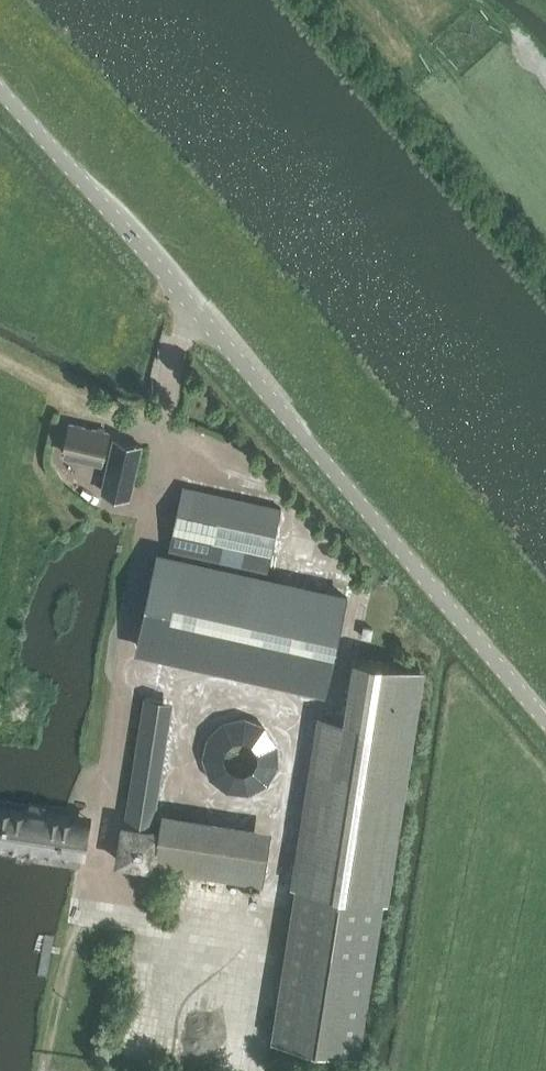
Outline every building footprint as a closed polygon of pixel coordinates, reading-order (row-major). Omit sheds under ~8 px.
[(64,452),(103,461),(110,432),(70,423),(64,452)] [(129,497),(141,445),(115,438),(103,491),(129,497)] [(282,507),(184,486),(169,554),(267,575),(282,507)] [(348,594),(155,552),(133,655),(326,697),(348,594)] [(421,666),(359,656),(349,718),(319,713),(292,885),(296,886),(272,1041),(355,1054),(379,899),(384,900),(421,666)] [(145,697),(125,825),(153,829),(156,811),(147,809),(164,700),(145,697)] [(213,788),(280,784),(276,718),(209,722),(213,788)] [(70,828),(83,860),(90,818),(71,815),(70,779),(26,772),(25,773),(0,770),(0,818),(70,828)] [(269,844),(161,827),(154,867),(263,884),(269,844)]
